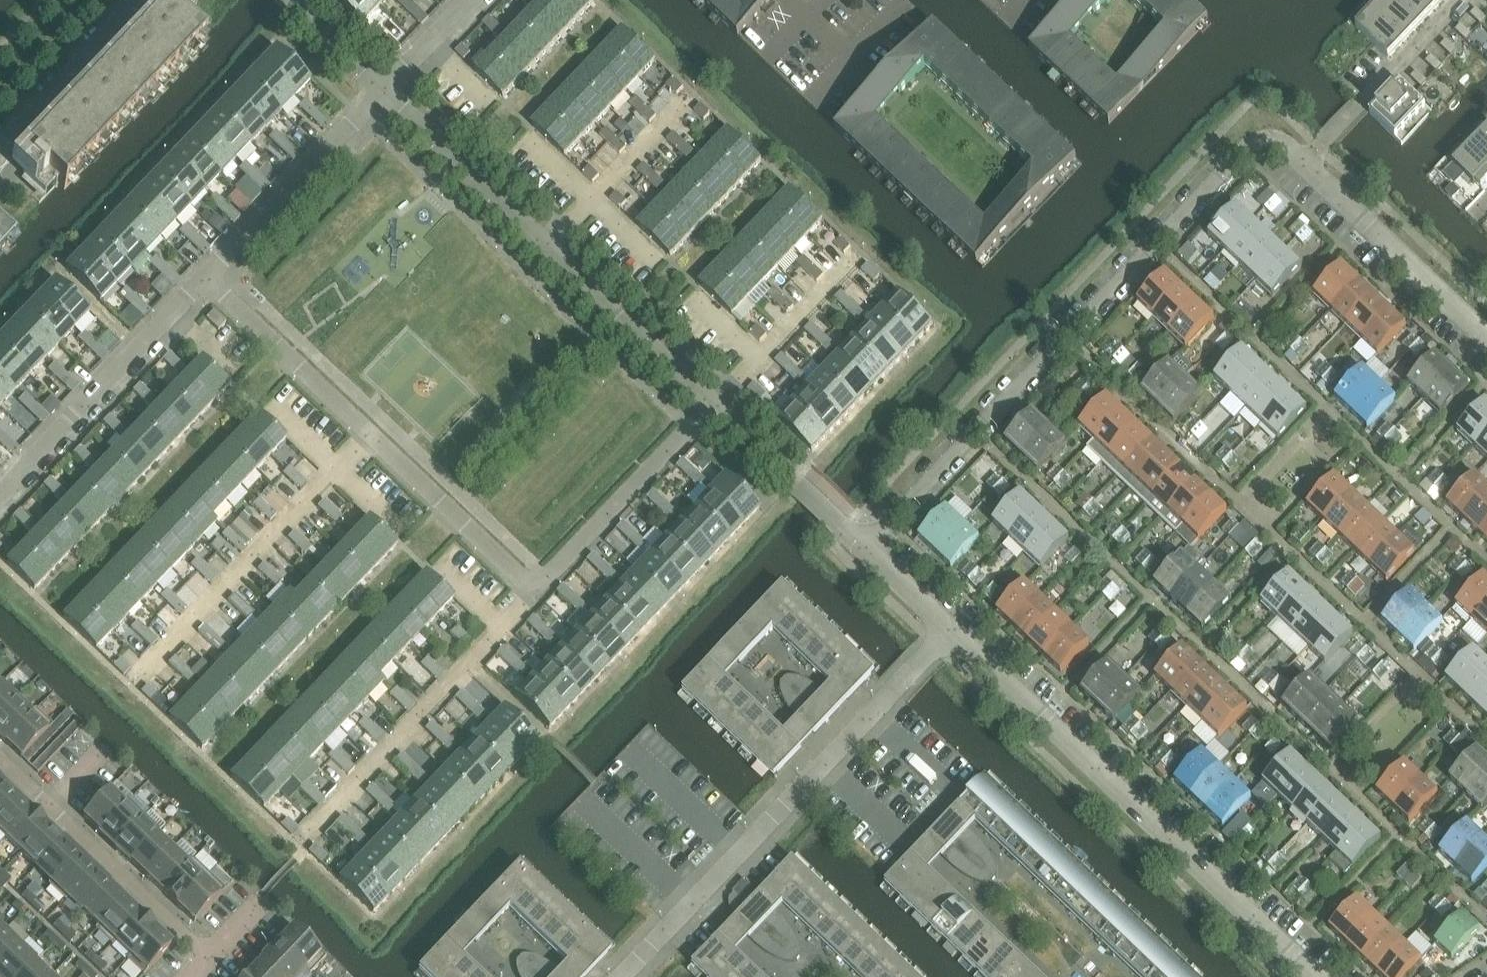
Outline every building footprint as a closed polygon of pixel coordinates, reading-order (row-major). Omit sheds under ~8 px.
[(205,41),(199,35),(195,31),(203,23),(178,0),(168,0),(11,164),(45,197),(58,183),(60,184),(65,189),(205,41)] [(370,0),(338,0),(364,25),(379,9),(370,0)] [(379,9),(388,0),(370,0),(379,9)] [(417,8),(409,0),(401,0),(398,3),(410,15),(417,8)] [(534,0),(522,0),(521,1),(530,9),(537,2),(534,0)] [(579,19),(558,0),(545,0),(536,9),(564,35),(579,19)] [(591,0),(558,0),(579,19),(594,3),(591,0)] [(740,0),(711,0),(706,5),(721,20),(740,0)] [(773,0),(740,0),(721,20),(738,36),(773,0)] [(1108,0),(1075,0),(1071,4),(1065,11),(1082,27),(1089,20),(1108,0)] [(1166,0),(1137,0),(1135,2),(1151,16),(1166,0)] [(1191,4),(1187,0),(1166,0),(1151,16),(1165,30),(1191,4)] [(1390,0),(1382,0),(1371,12),(1404,43),(1419,27),(1390,0)] [(1422,0),(1390,0),(1419,27),(1434,11),(1422,0)] [(1434,11),(1444,0),(1422,0),(1434,11)] [(1185,44),(1208,20),(1191,4),(1165,30),(1161,36),(1168,43),(1176,35),(1185,44)] [(429,19),(417,8),(410,15),(422,27),(429,19)] [(564,35),(536,9),(521,24),(549,51),(564,35)] [(1476,10),(1470,16),(1481,26),(1486,20),(1476,10)] [(1029,48),(1046,65),(1072,38),(1082,27),(1065,11),(1029,48)] [(1404,43),(1371,12),(1356,27),(1375,45),(1388,59),(1404,43)] [(498,25),(490,17),(483,24),(491,33),(498,25)] [(549,51),(521,24),(506,40),(534,66),(549,51)] [(899,61),(916,77),(926,67),(943,49),(951,40),(934,24),(899,61)] [(507,34),(498,25),(491,33),(500,41),(507,34)] [(1472,36),(1461,25),(1455,32),(1466,42),(1472,36)] [(656,62),(623,31),(608,47),(640,78),(656,62)] [(1152,79),(1185,44),(1176,35),(1168,43),(1161,36),(1135,63),(1127,71),(1144,87),(1152,79)] [(402,48),(390,36),(383,43),(395,55),(402,48)] [(1061,79),(1087,52),(1072,38),(1046,65),(1061,79)] [(534,66),(506,40),(492,56),(519,82),(534,66)] [(941,82),(967,55),(951,40),(943,49),(926,67),(941,82)] [(1457,51),(1446,41),(1440,47),(1451,58),(1457,51)] [(471,54),(462,46),(455,53),(464,61),(471,54)] [(640,78),(608,47),(593,63),(625,94),(640,78)] [(310,81),(276,48),(260,65),(295,98),(310,81)] [(1077,94),(1102,67),(1087,52),(1061,79),(1077,94)] [(957,97),(982,70),(967,55),(941,82),(957,97)] [(519,82),(492,56),(476,72),(503,98),(519,82)] [(1442,67),(1431,57),(1425,63),(1436,73),(1442,67)] [(894,100),(916,77),(899,61),(877,84),(870,91),(887,108),(894,100)] [(625,94),(593,63),(578,78),(611,109),(625,94)] [(295,98),(260,65),(246,80),(280,113),(295,98)] [(1092,108),(1117,81),(1102,67),(1077,94),(1092,108)] [(972,111),(998,85),(982,70),(957,97),(972,111)] [(1109,125),(1144,87),(1127,71),(1117,81),(1092,108),(1109,125)] [(1427,83),(1417,72),(1411,78),(1421,89),(1427,83)] [(611,109),(578,78),(563,94),(596,125),(611,109)] [(684,88),(674,79),(667,86),(677,95),(684,88)] [(280,113),(246,80),(231,96),(265,129),(280,113)] [(1395,139),(1425,107),(1400,83),(1394,89),(1376,108),(1370,114),(1395,139)] [(988,126),(1013,99),(998,85),(972,111),(988,126)] [(835,128),(852,145),(877,118),(887,108),(870,91),(835,128)] [(596,125),(563,94),(548,110),(581,141),(596,125)] [(265,129),(231,96),(216,112),(250,144),(265,129)] [(640,114),(647,107),(637,98),(630,105),(640,114)] [(1003,141),(1028,114),(1013,99),(988,126),(1003,141)] [(311,119),(318,112),(305,100),(298,108),(311,119)] [(711,114),(701,105),(694,112),(704,121),(711,114)] [(657,117),(647,107),(640,114),(650,124),(657,117)] [(581,141),(548,110),(533,126),(565,157),(581,141)] [(250,144),(216,112),(201,127),(235,160),(250,144)] [(323,131),(330,124),(318,112),(311,119),(323,131)] [(1018,156),(1044,129),(1028,114),(1003,141),(1018,156)] [(867,159),(893,133),(877,118),(852,145),(867,159)] [(235,160),(201,127),(186,143),(220,176),(235,160)] [(617,138),(607,129),(600,136),(610,146),(617,138)] [(1034,170),(1059,143),(1044,129),(1018,156),(1034,170)] [(1481,135),(1476,130),(1462,144),(1468,149),(1455,163),(1454,163),(1453,165),(1474,185),(1475,183),(1480,188),(1486,181),(1486,129),(1481,135)] [(762,162),(729,131),(713,148),(746,179),(762,162)] [(281,151),(288,143),(275,132),(268,139),(281,151)] [(684,142),(674,133),(667,140),(677,149),(684,142)] [(883,174),(908,147),(893,133),(867,159),(883,174)] [(627,148),(617,138),(610,146),(620,155),(627,148)] [(694,152),(684,142),(677,149),(687,159),(694,152)] [(220,176),(186,143),(171,159),(205,192),(220,176)] [(300,155),(288,143),(281,151),(293,162),(300,155)] [(1041,197),(1077,160),(1059,143),(1034,170),(1024,180),(1041,197)] [(898,189),(924,162),(908,147),(883,174),(898,189)] [(746,179),(713,148),(698,163),(731,194),(746,179)] [(205,192),(171,159),(156,175),(190,207),(205,192)] [(600,176),(590,167),(589,167),(582,160),(578,165),(585,172),(583,174),(593,184),(600,176)] [(914,204),(939,177),(924,162),(898,189),(914,204)] [(251,182),(258,175),(246,163),(239,170),(251,182)] [(731,194),(698,163),(684,179),(716,210),(731,194)] [(654,174),(644,164),(637,172),(647,181),(654,174)] [(664,183),(654,174),(647,181),(657,191),(664,183)] [(190,207),(156,175),(141,190),(175,223),(190,207)] [(270,186),(258,175),(251,182),(263,194),(270,186)] [(929,218),(955,192),(939,177),(914,204),(929,218)] [(716,210),(684,179),(669,195),(701,226),(716,210)] [(1018,221),(1041,197),(1024,180),(1001,205),(995,211),(1013,227),(1018,221)] [(1460,192),(1452,185),(1445,192),(1453,200),(1460,192)] [(175,223),(141,190),(126,206),(160,239),(175,223)] [(823,221),(791,190),(775,206),(808,237),(823,221)] [(1265,209),(1275,199),(1268,191),(1258,202),(1265,209)] [(945,233),(970,206),(955,192),(929,218),(945,233)] [(627,202),(617,193),(610,200),(620,210),(627,202)] [(221,213),(228,206),(215,194),(209,202),(221,213)] [(701,226),(669,195),(654,210),(686,241),(701,226)] [(1272,216),(1282,206),(1275,199),(1265,209),(1272,216)] [(160,239),(126,206),(111,222),(146,254),(160,239)] [(240,218),(228,206),(221,213),(233,225),(240,218)] [(808,237),(775,206),(760,222),(793,253),(808,237)] [(960,248),(986,221),(970,206),(945,233),(960,248)] [(1225,251),(1253,222),(1237,206),(1208,236),(1225,251)] [(686,241),(654,210),(638,227),(671,258),(686,241)] [(977,264),(1013,227),(995,211),(986,221),(960,248),(977,264)] [(1296,239),(1306,228),(1299,221),(1289,232),(1296,239)] [(146,254),(111,222),(96,237),(131,270),(146,254)] [(793,253),(760,222),(745,238),(778,269),(793,253)] [(1240,266),(1269,236),(1253,222),(1225,251),(1240,266)] [(16,239),(0,223),(0,255),(16,239)] [(198,238),(186,226),(179,233),(191,245),(198,238)] [(1314,235),(1306,228),(1296,239),(1304,246),(1314,235)] [(1256,281),(1285,251),(1269,236),(1240,266),(1256,281)] [(131,270),(96,237),(82,253),(116,285),(131,270)] [(210,249),(198,238),(191,245),(204,256),(210,249)] [(778,269),(745,238),(730,253),(763,284),(778,269)] [(851,247),(841,238),(834,245),(844,255),(851,247)] [(1272,297),(1301,267),(1285,251),(1256,281),(1272,297)] [(116,285),(82,253),(66,269),(100,302),(116,285)] [(763,284),(730,253),(716,269),(748,300),(763,284)] [(168,269),(156,257),(149,264),(162,276),(168,269)] [(814,267),(804,257),(797,264),(807,274),(814,267)] [(881,276),(869,264),(862,271),(874,283),(881,276)] [(1330,311),(1359,281),(1342,265),(1314,295),(1330,311)] [(824,276),(814,267),(807,274),(817,283),(824,276)] [(181,280),(168,269),(162,276),(174,288),(181,280)] [(748,300),(716,269),(700,285),(733,316),(748,300)] [(1154,318),(1182,288),(1166,273),(1137,303),(1154,318)] [(90,313),(56,280),(40,297),(74,329),(90,313)] [(1346,326),(1374,296),(1359,281),(1330,311),(1346,326)] [(132,307),(139,300),(126,288),(119,296),(132,307)] [(777,305),(784,298),(774,288),(767,295),(777,305)] [(1169,333),(1198,303),(1182,288),(1154,318),(1169,333)] [(854,304),(841,293),(835,300),(847,312),(854,304)] [(933,326),(899,293),(883,309),(918,342),(933,326)] [(1361,341),(1390,311),(1374,296),(1346,326),(1361,341)] [(74,329),(40,297),(25,312),(59,345),(74,329)] [(787,315),(794,307),(784,298),(777,305),(787,315)] [(151,312),(139,300),(132,307),(144,319),(151,312)] [(1186,349),(1215,319),(1198,303),(1169,333),(1186,349)] [(866,316),(854,304),(847,312),(859,323),(866,316)] [(918,342),(883,309),(868,325),(903,358),(918,342)] [(226,323),(214,311),(206,319),(218,331),(226,323)] [(1378,357),(1407,327),(1390,311),(1361,341),(1378,357)] [(59,345),(25,312),(10,328),(44,361),(59,345)] [(817,343),(824,335),(812,324),(805,331),(817,343)] [(903,358),(868,325),(853,341),(888,373),(903,358)] [(767,336),(757,326),(750,333),(760,343),(767,336)] [(10,328),(0,339),(0,348),(29,376),(44,361),(10,328)] [(1216,347),(1226,336),(1219,329),(1209,339),(1216,347)] [(90,351),(97,344),(85,332),(78,340),(90,351)] [(1291,352),(1301,341),(1294,334),(1284,345),(1291,352)] [(836,347),(824,335),(817,343),(829,354),(836,347)] [(1410,352),(1420,342),(1412,335),(1402,345),(1410,352)] [(1224,354),(1234,343),(1226,336),(1216,347),(1224,354)] [(888,373),(853,341),(839,356),(873,389),(888,373)] [(1299,359),(1309,348),(1301,341),(1291,352),(1299,359)] [(1417,359),(1427,349),(1420,342),(1410,352),(1417,359)] [(1116,343),(1106,353),(1114,361),(1123,351),(1116,343)] [(109,356),(97,344),(90,351),(102,363),(109,356)] [(0,348),(0,378),(15,392),(29,376),(0,348)] [(1230,394),(1259,364),(1242,349),(1214,379),(1230,394)] [(1123,351),(1114,361),(1121,368),(1131,358),(1123,351)] [(1291,352),(1284,359),(1292,366),(1299,359),(1291,352)] [(178,361),(169,353),(163,360),(171,368),(178,361)] [(787,374),(794,367),(782,355),(775,362),(787,374)] [(1424,400),(1452,370),(1436,355),(1407,385),(1424,400)] [(873,389),(839,356),(824,372),(858,405),(873,389)] [(230,386),(202,360),(187,376),(214,402),(230,386)] [(187,369),(178,361),(171,368),(180,377),(187,369)] [(60,382),(67,375),(55,363),(48,371),(60,382)] [(1158,408),(1186,378),(1170,363),(1141,393),(1158,408)] [(1246,409),(1275,379),(1259,364),(1230,394),(1246,409)] [(1332,371),(1325,364),(1315,375),(1323,382),(1332,371)] [(1131,389),(1147,372),(1139,365),(1129,376),(1131,377),(1124,383),(1131,389)] [(806,378),(794,367),(787,374),(800,386),(806,378)] [(1351,414),(1379,384),(1363,368),(1335,398),(1351,414)] [(1441,416),(1469,386),(1452,370),(1424,400),(1441,416)] [(1340,378),(1332,371),(1323,382),(1330,389),(1340,378)] [(858,405),(824,372),(809,388),(843,420),(858,405)] [(79,387),(67,375),(60,382),(72,394),(79,387)] [(214,402),(187,376),(172,392),(199,418),(214,402)] [(0,378),(0,407),(15,392),(0,378)] [(1080,396),(1090,385),(1083,378),(1073,389),(1080,396)] [(1174,424),(1203,394),(1186,378),(1158,408),(1174,424)] [(1262,424),(1290,394),(1275,379),(1246,409),(1262,424)] [(1323,382),(1317,388),(1323,394),(1329,388),(1323,382)] [(142,400),(148,392),(140,384),(133,391),(142,400)] [(767,395),(755,384),(748,391),(760,403),(767,395)] [(1368,430),(1396,400),(1379,384),(1351,414),(1368,430)] [(1087,403),(1097,392),(1090,385),(1080,396),(1087,403)] [(843,420),(809,388),(794,403),(828,436),(843,420)] [(157,401),(148,392),(142,400),(150,408),(154,404),(157,401)] [(199,418),(172,392),(157,407),(184,433),(199,418)] [(1278,440),(1307,410),(1290,394),(1262,424),(1278,440)] [(37,406),(25,395),(18,402),(31,414),(37,406)] [(1095,442),(1123,412),(1107,397),(1079,427),(1095,442)] [(1486,433),(1486,403),(1485,402),(1457,432),(1473,447),(1486,433)] [(828,436),(794,403),(778,420),(812,452),(828,436)] [(50,418),(37,406),(31,414),(43,425),(50,418)] [(184,433),(157,407),(142,423),(169,449),(184,433)] [(1021,458),(1050,428),(1033,412),(1005,442),(1021,458)] [(1110,456),(1138,426),(1123,412),(1095,442),(1088,449),(1103,463),(1110,456)] [(286,440),(259,414),(259,413),(243,430),(270,456),(286,440)] [(119,424),(110,415),(103,423),(112,431),(119,424)] [(1201,425),(1194,418),(1184,428),(1191,435),(1201,425)] [(169,449),(142,423),(127,439),(154,465),(169,449)] [(124,436),(128,432),(119,424),(112,431),(121,439),(124,436)] [(1385,441),(1395,431),(1387,424),(1378,434),(1385,441)] [(1209,432),(1202,425),(1201,425),(1191,435),(1199,442),(1209,432)] [(1124,470),(1153,440),(1138,426),(1110,456),(1103,463),(1118,477),(1124,470)] [(1038,473),(1066,443),(1050,428),(1021,458),(1038,473)] [(270,456),(243,430),(228,446),(256,472),(270,456)] [(1395,431),(1385,441),(1392,448),(1402,438),(1395,431)] [(1473,447),(1486,460),(1486,433),(1473,447)] [(20,449),(8,438),(1,445),(13,457),(20,449)] [(154,465),(127,439),(112,455),(139,481),(154,465)] [(1139,484),(1167,454),(1153,440),(1124,470),(1118,477),(1132,491),(1139,484)] [(256,472),(228,446),(213,461),(241,487),(256,472)] [(82,463),(89,455),(80,447),(73,454),(82,463)] [(1223,465),(1233,455),(1225,448),(1216,458),(1223,465)] [(1154,498),(1182,468),(1167,454),(1139,484),(1132,491),(1147,505),(1154,498)] [(97,463),(89,455),(82,463),(90,471),(97,463)] [(139,481),(112,455),(97,470),(124,496),(139,481)] [(1230,472),(1240,461),(1233,455),(1223,465),(1230,472)] [(688,478),(695,471),(682,460),(675,467),(688,478)] [(1365,460),(1358,467),(1366,474),(1372,467),(1365,460)] [(241,487),(213,461),(198,477),(226,503),(241,487)] [(298,476),(290,467),(283,475),(291,483),(298,476)] [(1054,484),(1064,474),(1057,467),(1047,477),(1054,484)] [(1168,512),(1197,482),(1182,468),(1154,498),(1147,505),(1162,519),(1168,512)] [(124,496),(97,470),(82,486),(109,512),(124,496)] [(707,483),(695,471),(688,478),(700,490),(707,483)] [(1444,478),(1437,471),(1427,481),(1435,488),(1444,478)] [(1071,481),(1064,474),(1054,484),(1062,491),(1071,481)] [(1004,482),(996,475),(987,485),(994,492),(1004,482)] [(1486,495),(1486,486),(1475,475),(1447,505),(1463,521),(1486,495)] [(307,484),(298,476),(291,483),(300,491),(307,484)] [(759,508),(725,476),(709,492),(744,525),(759,508)] [(226,503),(198,477),(183,493),(211,519),(211,518),(226,503)] [(1323,522),(1352,492),(1335,477),(1307,506),(1323,522)] [(59,487),(50,478),(43,486),(52,494),(59,487)] [(1452,485),(1444,478),(1435,488),(1442,495),(1452,485)] [(1001,499),(1011,489),(1004,482),(994,492),(1001,499)] [(1183,526),(1212,496),(1197,482),(1168,512),(1162,519),(1177,533),(1183,526)] [(109,512),(82,486),(67,501),(95,528),(109,512)] [(67,495),(59,487),(52,494),(60,502),(67,495)] [(665,503),(652,491),(646,498),(658,510),(665,503)] [(744,525),(709,492),(694,508),(729,540),(744,525)] [(1339,537),(1367,507),(1352,492),(1323,522),(1339,537)] [(211,519),(183,493),(168,508),(201,540),(217,523),(211,518),(211,519)] [(1009,539),(1038,509),(1021,493),(993,523),(1009,539)] [(1094,502),(1086,495),(1076,505),(1084,512),(1094,502)] [(1486,527),(1486,495),(1463,521),(1479,536),(1486,527)] [(1199,541),(1227,511),(1212,496),(1183,526),(1199,541)] [(268,507),(260,499),(253,506),(262,514),(268,507)] [(333,509),(324,500),(317,508),(326,516),(333,509)] [(95,528),(67,501),(52,517),(80,543),(95,528)] [(1101,509),(1094,502),(1084,512),(1091,519),(1101,509)] [(677,514),(665,503),(658,510),(670,521),(677,514)] [(277,515),(268,507),(262,514),(270,522),(277,515)] [(1355,552),(1383,522),(1367,507),(1339,537),(1355,552)] [(201,540),(168,508),(153,524),(186,555),(201,540)] [(729,540),(694,508),(679,523),(714,556),(729,540)] [(935,554),(964,524),(947,508),(919,538),(935,554)] [(342,517),(333,509),(326,516),(335,524),(342,517)] [(1025,553),(1053,524),(1038,509),(1009,539),(1025,553)] [(29,518),(20,510),(14,517),(22,525),(29,518)] [(80,543),(52,517),(37,533),(65,559),(80,543)] [(38,526),(29,518),(22,525),(31,533),(38,526)] [(397,545),(370,519),(354,536),(381,562),(397,545)] [(1230,538),(1240,528),(1232,521),(1222,531),(1230,538)] [(635,534),(623,522),(616,529),(628,541),(635,534)] [(1370,567),(1399,537),(1383,522),(1355,552),(1370,567)] [(714,556),(679,523),(665,539),(699,572),(714,556)] [(1123,530),(1116,523),(1106,533),(1113,540),(1123,530)] [(186,555),(153,524),(138,540),(171,571),(186,555)] [(952,570),(980,540),(964,524),(935,554),(952,570)] [(1041,569),(1070,539),(1053,524),(1025,553),(1041,569)] [(1479,536),(1486,544),(1486,527),(1479,536)] [(1237,545),(1247,535),(1240,528),(1230,538),(1237,545)] [(238,538),(229,529),(222,536),(231,545),(238,538)] [(1301,546),(1311,536),(1303,529),(1293,539),(1301,546)] [(1131,537),(1123,530),(1113,540),(1121,547),(1131,537)] [(296,547),(303,540),(295,532),(288,539),(296,547)] [(65,559),(37,533),(22,548),(50,575),(65,559)] [(647,545),(635,534),(628,541),(640,553),(647,545)] [(381,562),(354,536),(339,551),(367,577),(381,562)] [(1387,583),(1415,553),(1399,537),(1370,567),(1387,583)] [(247,547),(238,538),(231,545),(240,554),(247,547)] [(699,572),(665,539),(650,555),(684,587),(699,572)] [(171,571),(138,540),(124,555),(156,586),(171,571)] [(305,555),(312,548),(303,540),(296,547),(305,555)] [(1253,560),(1263,550),(1255,543),(1245,553),(1253,560)] [(1316,561),(1326,550),(1319,543),(1309,554),(1316,561)] [(50,575),(22,548),(7,565),(34,591),(50,575)] [(1082,556),(1075,549),(1065,560),(1072,567),(1082,556)] [(1324,568),(1334,557),(1326,550),(1316,561),(1324,568)] [(367,577),(339,551),(324,567),(352,593),(367,577)] [(1143,568),(1153,558),(1145,551),(1136,561),(1143,568)] [(605,565),(593,554),(586,561),(598,572),(605,565)] [(1171,600),(1199,570),(1183,554),(1154,584),(1171,600)] [(156,586),(124,555),(109,571),(141,602),(156,586)] [(684,587),(650,555),(635,570),(669,603),(684,587)] [(1089,563),(1082,556),(1072,567),(1080,574),(1089,563)] [(1150,575),(1160,565),(1153,558),(1143,568),(1150,575)] [(1457,575),(1467,565),(1459,558),(1449,568),(1457,575)] [(201,576),(207,569),(197,559),(191,566),(201,576)] [(267,579),(274,572),(265,563),(258,570),(267,579)] [(969,581),(979,571),(971,564),(962,574),(969,581)] [(617,577),(605,565),(598,572),(611,584),(617,577)] [(1474,572),(1467,565),(1457,575),(1464,582),(1474,572)] [(352,593),(324,567),(309,582),(337,609),(352,593)] [(217,578),(207,569),(201,576),(211,585),(217,578)] [(669,603),(635,570),(620,586),(654,619),(669,603)] [(1186,615),(1215,585),(1199,570),(1171,600),(1186,615)] [(141,602),(109,571),(94,587),(126,618),(141,602)] [(986,578),(979,571),(969,581),(976,588),(986,578)] [(283,581),(274,572),(267,579),(276,588),(283,581)] [(454,599),(426,573),(411,589),(438,616),(454,599)] [(1277,618),(1306,588),(1289,573),(1261,603),(1277,618)] [(1348,591),(1358,580),(1350,573),(1340,584),(1348,591)] [(1486,606),(1486,579),(1484,576),(1455,606),(1472,622),(1486,606)] [(1113,586),(1106,579),(1096,589),(1103,596),(1113,586)] [(1355,598),(1365,587),(1358,580),(1348,591),(1355,598)] [(337,609),(309,582),(295,598),(294,598),(322,624),(337,609)] [(1013,628),(1042,598),(1025,583),(997,613),(1013,628)] [(568,604),(575,597),(563,585),(556,592),(568,604)] [(773,629),(800,601),(784,585),(752,619),(769,635),(774,630),(773,629)] [(992,603),(1002,593),(994,585),(984,596),(992,603)] [(1203,631),(1232,601),(1215,585),(1186,615),(1203,631)] [(654,619),(620,586),(605,602),(639,635),(654,619)] [(1121,593),(1113,586),(1103,596),(1111,604),(1121,593)] [(126,618),(94,587),(79,602),(112,633),(126,618)] [(1293,633),(1321,603),(1306,588),(1277,618),(1293,633)] [(438,616),(411,589),(396,605),(423,631),(438,616)] [(178,600),(168,590),(161,597),(171,607),(178,600)] [(1398,637),(1427,607),(1410,592),(1382,621),(1398,637)] [(322,624),(294,598),(295,598),(290,593),(274,609),(307,640),(322,624)] [(238,611),(245,604),(235,595),(228,602),(238,611)] [(587,608),(575,597),(568,604),(581,616),(587,608)] [(1029,643),(1057,613),(1042,598),(1013,628),(1029,643)] [(188,609),(178,600),(171,607),(181,617),(188,609)] [(788,644),(815,615),(800,601),(773,629),(774,630),(788,644)] [(112,633),(79,602),(63,619),(96,650),(112,633)] [(639,635),(605,602),(590,618),(624,650),(639,635)] [(1308,648),(1337,618),(1321,603),(1293,633),(1308,648)] [(248,621),(255,614),(245,604),(238,611),(248,621)] [(423,631),(396,605),(381,621),(408,647),(423,631)] [(1472,622),(1486,636),(1486,606),(1472,622)] [(1415,653),(1443,623),(1427,607),(1398,637),(1415,653)] [(307,640),(274,609),(259,625),(292,656),(307,640)] [(1045,658),(1073,628),(1057,613),(1029,643),(1045,658)] [(802,658),(830,629),(815,615),(788,644),(802,658)] [(545,628),(533,616),(526,624),(538,635),(545,628)] [(624,650),(590,618),(575,633),(609,666),(624,650)] [(1325,664),(1354,634),(1337,618),(1308,648),(1325,664)] [(734,672),(769,635),(752,619),(717,656),(734,672)] [(408,647),(381,621),(366,636),(393,662),(408,647)] [(141,638),(148,631),(138,622),(131,629),(141,638)] [(292,656),(259,625),(244,640),(277,671),(292,656)] [(215,635),(205,626),(198,633),(208,643),(215,635)] [(459,642),(466,635),(457,627),(450,634),(459,642)] [(558,640),(545,628),(538,635),(551,647),(558,640)] [(1061,674),(1090,644),(1073,628),(1045,658),(1061,674)] [(817,672),(845,643),(830,629),(802,658),(817,672)] [(1156,646),(1166,636),(1159,629),(1149,639),(1156,646)] [(158,641),(148,631),(141,638),(151,648),(158,641)] [(609,666),(575,633),(560,649),(594,681),(609,666)] [(225,645),(215,635),(208,643),(218,652),(225,645)] [(474,643),(466,635),(459,642),(468,651),(474,643)] [(393,662),(366,636),(351,652),(378,678),(379,677),(393,662)] [(1173,643),(1166,636),(1156,646),(1164,653),(1173,643)] [(277,671),(244,640),(229,656),(262,687),(277,671)] [(1248,649),(1241,642),(1231,652),(1238,659),(1248,649)] [(1357,660),(1367,649),(1360,642),(1350,653),(1357,660)] [(832,685),(859,657),(845,643),(817,672),(832,685)] [(1432,664),(1442,653),(1435,646),(1425,657),(1432,664)] [(509,666),(516,659),(503,647),(497,655),(509,666)] [(1171,693),(1200,663),(1183,647),(1155,677),(1171,693)] [(594,681),(560,649),(545,664),(579,697),(594,681)] [(1256,656),(1248,649),(1238,659),(1246,666),(1256,656)] [(1365,667),(1375,656),(1367,649),(1357,660),(1365,667)] [(1486,667),(1486,662),(1474,649),(1445,679),(1461,694),(1486,667)] [(378,678),(351,652),(336,668),(368,699),(384,682),(379,677),(378,678)] [(1439,671),(1449,661),(1442,653),(1432,664),(1439,671)] [(262,687),(229,656),(214,672),(247,703),(262,687)] [(699,707),(726,678),(727,679),(734,672),(717,656),(683,691),(699,707)] [(185,667),(175,657),(168,664),(178,674),(185,667)] [(848,701),(876,673),(859,657),(832,685),(848,701)] [(429,674),(436,666),(428,658),(421,666),(429,674)] [(528,671),(516,659),(509,666),(521,678),(528,671)] [(131,669),(121,660),(114,667),(124,676),(131,669)] [(1097,708),(1126,678),(1109,662),(1081,692),(1097,708)] [(1187,708),(1216,678),(1200,663),(1171,693),(1187,708)] [(579,697),(545,664),(530,680),(534,684),(565,713),(579,697)] [(1381,682),(1391,671),(1383,664),(1373,675),(1381,682)] [(438,682),(445,675),(436,666),(429,674),(438,682)] [(195,676),(185,667),(178,674),(188,684),(195,676)] [(1486,697),(1486,667),(1461,694),(1476,708),(1486,697)] [(368,699),(336,668),(321,684),(354,715),(368,699)] [(247,703),(214,672),(200,687),(232,718),(247,703)] [(1280,679),(1272,672),(1262,682),(1270,689),(1280,679)] [(1299,722),(1327,692),(1311,676),(1282,706),(1299,722)] [(775,779),(827,724),(848,701),(832,685),(824,693),(816,687),(812,684),(807,682),(804,681),(794,678),(789,677),(785,679),(782,682),(781,686),(782,693),(784,700),(789,708),(793,713),(799,720),(785,734),(786,735),(759,764),(775,779)] [(714,721),(741,692),(727,679),(726,678),(699,707),(714,721)] [(1114,724),(1142,694),(1126,678),(1097,708),(1114,724)] [(1203,723),(1231,693),(1216,678),(1187,708),(1203,723)] [(1287,686),(1280,679),(1270,689),(1277,696),(1287,686)] [(565,713),(534,684),(530,680),(515,697),(549,729),(565,713)] [(354,715),(321,684),(306,699),(339,730),(354,715)] [(16,701),(0,686),(0,717),(16,701)] [(158,695),(148,686),(141,693),(151,703),(158,695)] [(232,718),(200,687),(185,703),(217,734),(232,718)] [(405,697),(396,688),(389,696),(399,705),(405,697)] [(467,710),(474,703),(462,691),(455,698),(467,710)] [(729,735),(756,707),(741,692),(714,721),(729,735)] [(1314,737),(1343,707),(1327,692),(1299,722),(1314,737)] [(1219,739),(1248,709),(1231,693),(1203,723),(1219,739)] [(415,706),(405,697),(399,705),(408,713),(415,706)] [(1476,708),(1486,719),(1486,697),(1476,708)] [(339,730),(306,699),(291,715),(324,746),(339,730)] [(32,715),(16,701),(0,717),(0,738),(5,743),(32,715)] [(217,734),(185,703),(169,719),(202,750),(217,734)] [(486,715),(474,703),(467,710),(480,722),(486,715)] [(539,740),(504,707),(489,724),(523,757),(539,740)] [(744,749),(771,721),(756,707),(729,735),(744,749)] [(1331,752),(1359,722),(1343,707),(1314,737),(1331,752)] [(53,726),(37,710),(5,743),(22,759),(48,731),(53,726)] [(73,716),(68,711),(67,710),(53,726),(48,731),(22,759),(28,764),(73,716)] [(324,746),(291,715),(276,730),(309,762),(324,746)] [(368,735),(375,728),(365,718),(358,726),(368,735)] [(1131,735),(1141,725),(1134,718),(1124,728),(1131,735)] [(1250,736),(1260,725),(1252,718),(1242,729),(1250,736)] [(38,774),(79,730),(83,726),(77,720),(32,768),(38,774)] [(786,735),(785,734),(771,721),(744,749),(759,764),(786,735)] [(437,741),(444,734),(432,723),(425,730),(437,741)] [(523,757),(489,724),(474,740),(508,772),(523,757)] [(1139,742),(1149,732),(1141,725),(1131,735),(1139,742)] [(1257,743),(1267,732),(1260,725),(1250,736),(1257,743)] [(385,738),(375,728),(368,735),(378,745),(385,738)] [(309,762),(276,730),(261,746),(294,777),(309,762)] [(1451,748),(1460,738),(1453,731),(1443,741),(1451,748)] [(457,746),(444,734),(437,741),(450,753),(457,746)] [(1458,755),(1468,745),(1460,738),(1451,748),(1458,755)] [(508,772),(474,740),(459,755),(493,788),(508,772)] [(1273,758),(1283,747),(1275,740),(1266,750),(1273,758)] [(294,777),(261,746),(246,762),(279,793),(294,777)] [(1162,765),(1172,755),(1165,748),(1155,758),(1162,765)] [(1486,773),(1486,758),(1478,749),(1449,779),(1466,795),(1486,773)] [(345,759),(335,750),(328,757),(338,766),(345,759)] [(1191,797),(1219,767),(1203,752),(1175,782),(1191,797)] [(1278,798),(1307,768),(1291,753),(1263,783),(1278,798)] [(408,773),(414,766),(402,754),(395,761),(408,773)] [(493,788),(459,755),(444,771),(478,803),(493,788)] [(1180,762),(1172,755),(1162,765),(1170,772),(1180,762)] [(355,769),(345,759),(338,766),(348,776),(355,769)] [(279,793),(246,762),(231,778),(263,809),(279,793)] [(1393,809),(1422,779),(1405,763),(1376,793),(1393,809)] [(427,778),(414,766),(408,773),(420,785),(427,778)] [(1207,812),(1235,782),(1219,767),(1191,797),(1207,812)] [(1293,812),(1322,782),(1307,768),(1278,798),(1293,812)] [(478,803),(444,771),(429,786),(463,819),(478,803)] [(1486,806),(1486,773),(1466,795),(1482,811),(1486,806)] [(974,822),(1002,793),(986,778),(959,807),(974,822)] [(1410,825),(1438,795),(1422,779),(1393,809),(1410,825)] [(15,795),(0,780),(0,811),(15,795)] [(315,791),(305,781),(298,788),(308,798),(315,791)] [(1223,828),(1252,798),(1235,782),(1207,812),(1223,828)] [(1308,826),(1336,796),(1322,782),(1293,812),(1308,826)] [(378,804),(385,797),(372,785),(365,792),(378,804)] [(463,819),(429,786),(414,802),(448,835),(463,819)] [(100,833),(126,805),(110,790),(83,817),(100,833)] [(325,800),(315,791),(308,798),(319,807),(325,800)] [(990,836),(1018,808),(1002,793),(974,822),(976,823),(990,836)] [(32,810),(15,795),(0,811),(0,833),(5,838),(32,810)] [(1323,840),(1351,810),(1336,796),(1308,826),(1323,840)] [(397,809),(385,797),(378,804),(390,816),(397,809)] [(448,835),(414,802),(399,818),(434,850),(448,835)] [(115,848),(141,820),(126,805),(100,833),(115,848)] [(903,901),(930,872),(930,871),(936,864),(943,858),(949,864),(960,873),(962,874),(970,879),(973,881),(982,884),(986,884),(993,883),(996,880),(998,876),(998,872),(994,863),(991,856),(986,849),(976,838),(974,836),(968,831),(972,827),(976,823),(974,822),(959,807),(956,810),(918,849),(885,884),(903,901)] [(1006,851),(1033,823),(1018,808),(990,836),(1006,851)] [(21,853),(47,825),(32,810),(5,838),(21,853)] [(1337,854),(1366,824),(1351,810),(1323,840),(1337,854)] [(348,835),(355,828),(343,817),(336,824),(348,835)] [(434,850),(399,818),(384,833),(419,866),(434,850)] [(298,829),(288,819),(281,826),(291,836),(298,829)] [(131,862),(157,835),(141,820),(115,848),(131,862)] [(1435,827),(1428,820),(1418,830),(1425,837),(1435,827)] [(1239,838),(1249,828),(1242,821),(1232,831),(1239,838)] [(1021,866),(1049,837),(1033,823),(1006,851),(1021,866)] [(1456,868),(1484,838),(1468,823),(1439,853),(1456,868)] [(1353,869),(1382,839),(1366,824),(1337,854),(1353,869)] [(37,867),(63,840),(47,825),(21,853),(37,867)] [(1433,844),(1443,834),(1435,827),(1425,837),(1433,844)] [(367,840),(355,828),(348,835),(360,847),(367,840)] [(1257,835),(1249,828),(1239,838),(1247,846),(1257,835)] [(419,866),(384,833),(369,849),(404,882),(419,866)] [(147,877),(173,850),(157,835),(131,862),(147,877)] [(1037,881),(1064,852),(1049,837),(1021,866),(1037,881)] [(1486,868),(1486,841),(1484,838),(1456,868),(1472,884),(1486,868)] [(52,882),(78,855),(63,840),(37,867),(52,882)] [(328,857),(315,845),(309,852),(321,864),(328,857)] [(404,882),(369,849),(355,865),(389,897),(404,882)] [(1279,856),(1272,849),(1262,859),(1269,866),(1279,856)] [(162,892),(188,865),(173,850),(147,877),(162,892)] [(1053,896),(1080,867),(1064,852),(1037,881),(1053,896)] [(65,901),(94,870),(78,855),(49,886),(65,901)] [(1286,863),(1279,856),(1269,866),(1276,874),(1286,863)] [(204,880),(209,875),(193,860),(188,865),(162,892),(178,907),(204,880)] [(783,904),(810,875),(793,860),(766,888),(783,904)] [(508,907),(535,879),(519,863),(487,897),(504,913),(509,908),(508,907)] [(389,897),(355,865),(339,881),(373,914),(389,897)] [(1415,873),(1407,866),(1397,876),(1405,883),(1415,873)] [(1068,911),(1096,882),(1080,867),(1053,896),(1068,911)] [(84,912),(110,885),(94,870),(65,901),(68,897),(84,912)] [(3,872),(0,875),(0,880),(6,886),(11,881),(3,872)] [(919,915),(946,887),(930,872),(903,901),(919,915)] [(1422,880),(1415,873),(1405,883),(1412,890),(1422,880)] [(220,895),(225,890),(209,875),(204,880),(178,907),(194,923),(220,895)] [(798,918),(825,890),(810,875),(783,904),(783,905),(798,918)] [(1299,895),(1309,884),(1301,877),(1291,888),(1299,895)] [(522,921),(550,893),(535,879),(508,907),(509,908),(522,921)] [(736,953),(737,953),(743,947),(750,939),(755,944),(765,952),(776,959),(779,960),(787,963),(792,964),(796,963),(798,962),(801,959),(802,955),(802,951),(799,942),(799,941),(794,933),(791,929),(786,922),(776,912),(783,905),(783,904),(766,888),(757,899),(751,896),(749,894),(754,888),(745,880),(733,893),(734,894),(731,898),(730,905),(731,911),(733,918),(736,921),(726,930),(720,937),(693,966),(705,976),(713,976),(736,953)] [(1084,926),(1111,897),(1096,882),(1068,911),(1084,926)] [(1316,891),(1309,884),(1299,895),(1306,902),(1316,891)] [(99,927),(125,900),(110,885),(84,912),(99,927)] [(934,930),(961,902),(946,887),(919,915),(934,930)] [(812,932),(840,904),(825,890),(798,918),(812,932)] [(36,900),(27,891),(22,897),(30,905),(36,900)] [(537,935),(565,907),(550,893),(522,921),(537,935)] [(1436,913),(1446,902),(1439,895),(1429,906),(1436,913)] [(476,943),(504,913),(487,897),(452,934),(469,950),(476,943)] [(1100,941),(1127,912),(1111,897),(1084,926),(1100,941)] [(1346,945),(1374,915),(1358,899),(1329,929),(1346,945)] [(45,908),(36,900),(30,905),(39,914),(45,908)] [(112,945),(141,915),(125,900),(96,931),(112,945)] [(26,910),(18,901),(12,907),(21,915),(26,910)] [(950,945),(977,917),(961,902),(934,930),(950,945)] [(1443,920),(1453,909),(1446,902),(1436,913),(1443,920)] [(827,946),(854,918),(840,904),(812,932),(827,946)] [(552,949),(579,921),(565,907),(537,935),(552,949)] [(35,918),(26,910),(21,915),(30,924),(35,918)] [(1115,956),(1143,927),(1127,912),(1100,941),(1115,956)] [(1452,960),(1481,930),(1463,914),(1435,944),(1452,960)] [(131,957),(157,929),(141,915),(115,942),(131,957)] [(1361,960),(1390,930),(1374,915),(1346,945),(1361,960)] [(965,960),(993,932),(977,917),(950,945),(965,960)] [(842,960),(869,932),(854,918),(827,946),(842,960)] [(67,929),(59,921),(53,927),(62,935),(67,929)] [(567,963),(594,935),(579,921),(552,949),(567,963)] [(321,953),(294,927),(278,944),(306,970),(311,975),(326,958),(321,953)] [(1131,970),(1158,942),(1143,927),(1115,956),(1131,970)] [(76,938),(67,929),(62,935),(71,944),(76,938)] [(147,972),(167,952),(173,945),(157,929),(127,960),(144,976),(147,972)] [(1377,975),(1406,945),(1390,930),(1361,960),(1377,975)] [(58,939),(49,931),(44,937),(52,945),(58,939)] [(857,975),(884,946),(869,932),(842,960),(857,975)] [(981,975),(1008,946),(993,932),(965,960),(981,975)] [(20,948),(4,933),(0,937),(0,969),(20,948)] [(461,956),(463,957),(469,950),(452,934),(418,969),(426,976),(441,976),(461,956)] [(611,951),(594,935),(567,963),(581,976),(586,976),(611,951)] [(67,948),(58,939),(52,945),(61,954),(67,948)] [(1174,957),(1158,942),(1131,970),(1138,976),(1155,976),(1174,957)] [(278,944),(263,959),(282,976),(299,976),(305,970),(310,975),(311,975),(306,970),(278,944)] [(1422,960),(1406,945),(1377,975),(1379,976),(1406,976),(1422,960)] [(899,960),(884,946),(857,975),(860,976),(883,976),(899,960)] [(1024,961),(1008,946),(981,975),(983,976),(1009,976),(1024,961)] [(36,962),(20,948),(0,969),(0,976),(22,976),(36,962)] [(93,965),(99,959),(90,951),(84,957),(93,965)] [(737,953),(736,953),(713,976),(742,976),(751,967),(737,953)] [(567,963),(559,972),(555,968),(547,963),(536,958),(533,956),(527,955),(524,955),(520,957),(517,960),(517,961),(516,967),(518,974),(519,976),(581,976),(567,963)] [(463,957),(461,956),(441,976),(470,976),(476,970),(463,957)] [(1190,972),(1174,957),(1155,976),(1184,976),(1190,972)] [(107,968),(99,959),(93,965),(102,973),(107,968)] [(263,959),(248,975),(251,976),(282,976),(263,959)] [(914,974),(899,960),(883,976),(911,976),(914,974)] [(89,969),(80,961),(75,967),(83,975),(89,969)] [(1040,976),(1024,961),(1009,976),(1039,976),(1040,976)] [(36,962),(22,976),(51,976),(36,962)] [(751,967),(742,976),(762,976),(751,967)]
